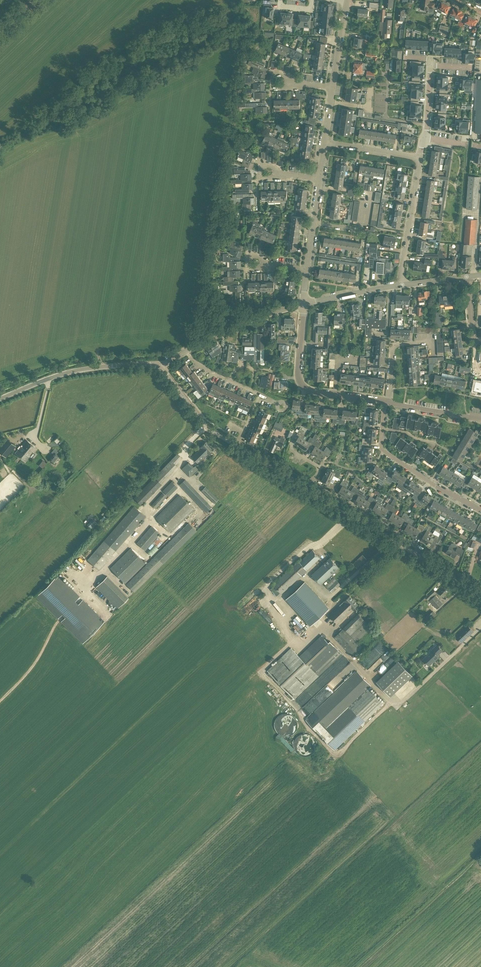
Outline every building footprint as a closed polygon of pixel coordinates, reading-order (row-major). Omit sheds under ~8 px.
[(388,7),(388,8),(391,8),(391,7),(392,7),(393,0),(385,0),(384,6),(388,7)] [(435,4),(430,3),(430,0),(422,0),(421,9),(428,10),(429,8),(435,9),(435,4)] [(443,2),(440,1),(437,8),(436,9),(438,10),(437,12),(441,13),(442,11),(446,3),(443,2)] [(321,11),(324,11),(333,12),(334,5),(332,5),(332,3),(325,3),(325,4),(322,4),(321,11)] [(448,13),(451,7),(449,5),(446,3),(442,11),(448,13)] [(272,5),(264,4),(264,7),(265,7),(265,12),(267,13),(266,19),(273,19),(274,8),(271,8),(272,5)] [(404,20),(405,9),(397,8),(396,20),(404,20)] [(456,9),(454,8),(450,15),(456,18),(460,10),(457,8),(456,9)] [(461,20),(464,13),(462,12),(462,11),(460,10),(456,18),(461,20)] [(280,17),(278,17),(277,25),(286,26),(286,24),(286,21),(287,16),(287,12),(281,12),(280,17)] [(286,21),(286,24),(292,24),(291,26),(295,26),(296,19),(292,19),(293,13),(287,12),(287,16),(286,21)] [(305,17),(305,14),(299,13),(298,19),(296,19),(295,26),(304,27),(304,24),(305,17)] [(311,15),(305,14),(305,17),(304,24),(304,27),(313,28),(314,21),(310,20),(311,15)] [(470,16),(467,15),(464,22),(469,24),(473,17),(470,15),(470,16)] [(475,27),(478,20),(475,19),(476,18),(473,17),(469,24),(475,27)] [(391,33),(392,20),(386,19),(386,23),(384,23),(383,38),(387,38),(387,33),(391,33)] [(332,27),(331,27),(322,26),(320,26),(319,33),(322,33),(322,34),(329,35),(329,34),(331,34),(332,27)] [(365,39),(365,36),(358,35),(358,38),(355,37),(354,46),(362,47),(364,47),(364,42),(362,42),(363,39),(365,39)] [(327,44),(327,41),(320,40),(319,43),(317,43),(316,49),(324,50),(326,51),(327,47),(325,47),(325,44),(327,44)] [(281,54),(284,46),(278,43),(275,51),(274,52),(277,53),(278,52),(281,54)] [(287,56),(290,48),(284,46),(281,54),(280,55),(283,56),(284,55),(287,56)] [(292,58),(296,51),(290,48),(287,56),(286,57),(289,58),(289,57),(292,58)] [(299,61),(302,53),(296,51),(292,58),(292,59),(295,61),(295,60),(299,61)] [(393,71),(394,71),(393,72),(397,72),(397,71),(400,71),(401,60),(397,60),(397,56),(391,55),(390,63),(393,63),(393,71)] [(254,60),(252,58),(251,58),(250,61),(249,60),(248,64),(254,67),(252,72),(255,74),(264,78),(267,72),(262,70),(265,63),(258,60),(255,59),(254,60)] [(323,69),(323,66),(322,66),(323,63),(314,61),(314,68),(312,68),(312,71),(316,71),(320,72),(321,69),(322,69),(323,69)] [(413,71),(425,71),(425,68),(424,68),(424,65),(421,65),(421,62),(414,61),(413,71)] [(420,80),(420,77),(423,77),(424,75),(425,75),(425,71),(413,71),(412,80),(420,80)] [(251,77),(251,75),(245,75),(245,83),(252,83),(253,89),(255,89),(259,88),(264,88),(264,83),(258,83),(258,79),(254,79),(254,77),(251,77)] [(459,82),(458,89),(465,89),(466,78),(465,78),(463,78),(463,79),(460,79),(460,82),(459,82)] [(465,89),(465,92),(472,93),(473,83),(472,83),(472,80),(470,80),(470,78),(469,78),(467,78),(466,78),(465,89)] [(412,91),(424,91),(424,88),(423,88),(423,85),(420,85),(420,82),(412,81),(412,91)] [(448,83),(436,83),(436,86),(437,86),(437,89),(440,89),(440,92),(448,93),(448,83)] [(361,95),(361,93),(357,92),(358,89),(346,87),(345,89),(347,89),(346,93),(361,95)] [(259,92),(259,88),(255,89),(253,89),(248,89),(245,89),(245,93),(253,92),(254,98),(266,98),(266,92),(259,92)] [(424,91),(412,91),(411,100),(419,100),(419,97),(422,97),(422,95),(424,95),(424,91)] [(447,103),(448,94),(440,93),(440,97),(437,96),(436,99),(435,99),(435,103),(447,103)] [(321,105),(321,102),(320,102),(320,98),(309,97),(309,99),(311,100),(311,103),(320,105),(321,105)] [(410,111),(422,111),(422,109),(422,108),(421,108),(422,105),(419,105),(419,102),(411,101),(410,110),(410,111)] [(260,106),(260,103),(249,103),(245,103),(245,107),(249,107),(257,107),(257,112),(267,112),(267,106),(260,106)] [(447,103),(435,103),(435,106),(436,106),(436,109),(439,109),(439,112),(446,113),(447,103)] [(356,120),(356,114),(352,114),(353,110),(341,108),(341,111),(342,111),(341,119),(340,119),(339,123),(340,123),(339,131),(338,131),(337,134),(349,135),(350,131),(354,132),(355,127),(351,126),(352,119),(356,120)] [(319,117),(319,115),(318,114),(319,111),(310,110),(309,116),(310,116),(309,119),(316,120),(317,117),(318,117),(319,117)] [(422,111),(410,111),(410,110),(407,110),(407,120),(418,120),(418,117),(421,117),(421,115),(422,115),(422,114),(422,112),(422,111)] [(434,123),(446,123),(446,114),(438,113),(438,117),(435,116),(435,119),(434,119),(434,120),(434,122),(434,123)] [(315,126),(316,123),(309,122),(309,121),(304,120),(302,131),(305,131),(313,132),(314,132),(315,130),(313,129),(314,126),(315,126)] [(462,132),(463,121),(463,120),(455,120),(455,124),(455,126),(455,128),(456,128),(456,131),(458,131),(458,132),(459,132),(461,132),(462,132)] [(463,121),(462,132),(463,132),(465,133),(465,132),(468,132),(468,129),(469,129),(470,122),(463,121)] [(446,123),(434,123),(434,125),(433,126),(435,126),(434,129),(438,129),(437,130),(445,131),(446,123)] [(272,136),(273,134),(271,133),(269,135),(266,134),(262,143),(264,144),(265,143),(268,144),(272,136)] [(411,145),(412,136),(405,135),(405,134),(402,133),(401,139),(404,140),(404,144),(411,145)] [(274,147),(278,139),(272,136),(268,144),(268,145),(270,147),(271,145),(274,147)] [(280,149),(283,141),(284,139),(278,137),(278,139),(274,147),(274,148),(276,149),(277,148),(280,149)] [(286,152),(289,144),(283,141),(280,149),(279,150),(282,151),(282,150),(286,152)] [(451,159),(452,149),(442,148),(442,147),(435,146),(434,150),(432,150),(431,156),(439,157),(439,158),(441,158),(442,152),(448,153),(448,156),(449,156),(449,159),(450,160),(450,159),(451,159)] [(246,152),(240,149),(238,152),(239,153),(238,156),(245,159),(242,165),(252,169),(254,163),(250,161),(252,158),(251,158),(253,154),(247,151),(246,152)] [(311,158),(311,155),(310,155),(310,151),(302,150),(299,149),(299,152),(302,152),(301,156),(302,156),(301,159),(309,160),(310,157),(311,158)] [(476,151),(476,154),(473,153),(471,161),(475,161),(475,162),(480,163),(480,162),(480,152),(476,151)] [(346,165),(346,162),(341,161),(340,164),(338,163),(337,169),(345,171),(346,165)] [(241,174),(241,180),(246,180),(252,180),(251,173),(250,173),(250,170),(245,170),(245,167),(238,168),(238,166),(234,166),(234,174),(241,174)] [(365,173),(365,176),(371,177),(372,174),(373,167),(367,166),(366,174),(365,173)] [(448,180),(449,171),(448,171),(447,171),(446,177),(440,176),(440,179),(448,180)] [(477,209),(479,176),(468,176),(466,209),(477,209)] [(406,186),(407,180),(400,179),(397,178),(397,179),(397,181),(399,181),(399,185),(406,186)] [(246,180),(241,180),(231,180),(231,183),(235,183),(235,184),(243,184),(243,189),(235,189),(235,192),(249,192),(249,189),(253,189),(253,183),(246,183),(246,180)] [(343,201),(344,198),(341,198),(342,194),(333,193),(332,199),(341,200),(343,201)] [(248,194),(232,194),(232,198),(244,198),(244,204),(242,204),(242,208),(251,208),(251,203),(254,203),(254,198),(248,198),(248,194)] [(306,208),(307,205),(305,205),(306,202),(297,201),(296,210),(303,211),(304,208),(306,208)] [(303,217),(303,214),(296,213),(296,212),(294,212),(294,214),(296,214),(295,216),(293,216),(292,222),(300,223),(302,223),(302,221),(301,220),(301,217),(303,217)] [(475,244),(477,219),(466,219),(464,243),(475,244)] [(249,232),(248,235),(251,236),(252,234),(255,235),(259,225),(256,224),(256,226),(252,225),(249,232)] [(264,230),(265,228),(259,225),(255,235),(254,236),(257,238),(258,237),(261,238),(264,230)] [(270,232),(264,230),(261,238),(260,239),(263,240),(263,239),(267,240),(270,232)] [(273,243),(276,235),(270,232),(267,240),(266,241),(269,242),(269,241),(273,243)] [(396,238),(385,236),(383,243),(394,245),(396,238)] [(239,243),(227,238),(224,245),(233,248),(230,253),(239,257),(242,252),(236,249),(239,243)] [(289,241),(286,240),(285,246),(288,246),(288,250),(291,251),(295,251),(296,248),(298,249),(299,245),(297,245),(298,242),(289,241)] [(467,254),(467,244),(460,244),(459,253),(467,254)] [(377,268),(378,259),(377,259),(377,257),(378,247),(370,247),(370,252),(371,252),(369,267),(377,268)] [(439,250),(439,254),(438,262),(442,262),(442,268),(448,269),(449,260),(445,260),(445,256),(443,256),(443,255),(441,255),(442,250),(439,250)] [(229,258),(229,254),(223,254),(223,262),(231,261),(231,267),(234,267),(241,267),(241,261),(234,261),(234,257),(229,258)] [(470,268),(471,257),(462,256),(461,267),(470,268)] [(381,258),(381,257),(380,257),(380,258),(377,257),(377,259),(378,259),(377,268),(376,272),(386,273),(387,262),(385,262),(386,258),(381,258)] [(431,266),(432,261),(425,260),(424,263),(415,262),(413,270),(426,272),(427,265),(431,266)] [(231,267),(222,267),(222,271),(230,271),(230,277),(224,277),(222,279),(224,280),(233,280),(233,276),(240,276),(240,271),(234,271),(234,267),(231,267)] [(231,291),(235,291),(236,303),(241,302),(241,291),(241,285),(235,285),(235,281),(224,281),(224,285),(231,285),(231,291)] [(294,293),(295,290),(293,290),(294,287),(283,285),(282,288),(285,289),(284,292),(285,292),(284,295),(291,296),(292,293),(294,293)] [(427,291),(422,291),(422,292),(418,293),(419,302),(421,302),(425,302),(425,299),(428,299),(427,296),(430,296),(429,291),(427,291)] [(374,303),(372,303),(371,308),(374,308),(374,311),(378,311),(378,306),(379,306),(379,304),(380,304),(380,296),(375,295),(374,303)] [(440,304),(444,304),(444,307),(453,306),(452,295),(444,296),(444,295),(439,296),(440,304)] [(386,296),(380,296),(380,304),(379,304),(379,306),(378,306),(378,311),(374,311),(374,313),(373,314),(372,314),(371,313),(371,311),(367,311),(365,337),(371,338),(372,328),(386,329),(386,319),(382,318),(383,307),(385,307),(385,304),(386,296)] [(361,313),(359,304),(354,305),(354,304),(350,305),(352,316),(356,316),(356,317),(359,317),(359,315),(359,314),(361,313)] [(313,341),(318,341),(318,333),(326,334),(325,348),(329,348),(331,326),(324,325),(325,321),(322,321),(322,320),(325,320),(326,316),(322,316),(322,313),(320,312),(319,311),(316,311),(315,312),(313,341)] [(340,325),(340,323),(346,323),(346,319),(343,319),(343,313),(337,313),(337,315),(334,315),(334,327),(339,327),(339,325),(340,325)] [(275,332),(275,324),(268,324),(268,332),(271,332),(271,337),(276,337),(276,332),(275,332)] [(245,346),(245,354),(252,355),(252,354),(254,354),(254,353),(257,353),(257,334),(254,333),(254,346),(245,346)] [(254,353),(254,354),(254,361),(264,362),(264,343),(264,334),(257,334),(257,353),(254,353)] [(213,356),(222,351),(221,348),(220,347),(218,343),(216,343),(211,346),(212,348),(209,350),(213,356)] [(234,348),(235,345),(233,345),(233,344),(226,343),(226,345),(224,345),(224,347),(228,347),(228,351),(236,352),(236,349),(234,348)] [(289,355),(290,354),(291,345),(279,344),(279,349),(282,349),(281,354),(280,354),(280,360),(284,360),(285,361),(287,361),(288,360),(289,360),(289,355)] [(223,355),(223,360),(233,361),(233,362),(238,363),(239,355),(241,356),(240,360),(253,361),(254,355),(252,355),(245,354),(235,352),(236,352),(228,351),(228,347),(224,347),(223,355)] [(463,354),(462,348),(455,348),(456,358),(461,357),(460,354),(463,354)] [(182,373),(189,368),(186,364),(186,363),(184,361),(179,365),(181,367),(179,369),(182,373)] [(185,378),(187,377),(187,376),(192,372),(189,368),(182,373),(185,378)] [(190,381),(197,375),(194,371),(192,372),(187,376),(187,377),(190,381)] [(258,385),(258,387),(261,387),(261,386),(265,387),(269,388),(271,378),(272,374),(269,373),(268,377),(267,377),(267,376),(263,376),(263,375),(261,374),(261,376),(259,385),(258,385)] [(193,385),(201,380),(197,375),(190,381),(193,385)] [(286,390),(287,386),(288,385),(288,382),(287,382),(287,381),(280,381),(280,377),(275,377),(274,390),(278,390),(278,388),(281,388),(281,389),(286,390)] [(197,389),(204,384),(201,380),(193,385),(197,389)] [(204,384),(197,389),(200,394),(201,394),(202,396),(205,393),(206,394),(209,391),(207,389),(207,388),(205,386),(208,383),(206,381),(205,382),(205,383),(204,384)] [(473,391),(480,393),(480,394),(480,382),(475,381),(473,391)] [(218,386),(214,396),(218,399),(223,388),(220,387),(221,383),(219,382),(218,384),(219,385),(218,386)] [(214,396),(218,386),(213,384),(209,392),(208,394),(214,396)] [(224,398),(228,390),(223,388),(218,399),(223,401),(224,398)] [(229,401),(233,392),(228,390),(224,398),(229,401)] [(234,403),(238,395),(233,392),(229,401),(234,403)] [(239,405),(243,397),(238,395),(234,403),(239,405)] [(248,398),(247,399),(248,399),(244,407),(243,410),(248,412),(253,401),(249,400),(250,398),(251,396),(248,395),(247,397),(248,398)] [(243,410),(244,407),(248,399),(247,399),(243,397),(239,405),(238,407),(243,410)] [(302,410),(302,407),(299,407),(300,400),(293,400),(293,407),(292,407),(292,410),(296,411),(295,413),(299,413),(298,415),(300,417),(301,417),(302,410)] [(311,413),(312,405),(306,404),(305,411),(302,410),(301,417),(308,418),(308,413),(311,413)] [(320,421),(321,415),(321,412),(318,412),(319,405),(312,405),(311,413),(315,413),(314,418),(317,419),(317,421),(320,421)] [(378,417),(378,410),(372,410),(372,407),(365,407),(365,412),(370,413),(370,416),(378,417)] [(330,417),(330,414),(330,409),(324,408),(324,415),(321,415),(320,421),(326,422),(327,417),(330,417)] [(339,423),(339,416),(337,416),(337,410),(330,409),(330,414),(330,417),(333,418),(333,423),(339,423)] [(266,418),(268,414),(268,413),(260,410),(258,415),(266,418)] [(349,419),(349,414),(350,411),(343,410),(342,417),(339,416),(339,423),(345,424),(346,419),(349,419)] [(358,425),(358,419),(355,418),(356,412),(350,411),(349,414),(349,419),(352,419),(352,425),(358,425)] [(412,429),(414,419),(411,418),(412,415),(408,414),(408,418),(406,428),(412,429)] [(264,423),(266,418),(258,415),(255,420),(264,423)] [(377,424),(378,417),(370,416),(369,420),(365,420),(364,425),(370,426),(370,423),(377,424)] [(406,428),(408,418),(401,417),(400,419),(400,427),(406,428)] [(414,419),(412,429),(426,431),(428,422),(425,421),(425,418),(418,417),(418,420),(414,419)] [(261,428),(264,423),(255,420),(253,425),(261,428)] [(279,423),(276,422),(273,428),(281,431),(284,425),(282,424),(282,423),(280,422),(279,423)] [(428,422),(426,431),(426,434),(440,436),(441,427),(438,426),(439,423),(431,422),(431,425),(428,424),(428,422)] [(259,434),(261,428),(253,425),(251,430),(257,433),(259,434)] [(376,436),(377,430),(370,429),(370,426),(364,425),(363,431),(368,432),(368,435),(376,436)] [(296,436),(298,437),(295,443),(300,446),(304,440),(305,440),(306,437),(304,435),(305,433),(302,432),(303,430),(300,428),(299,430),(296,436)] [(480,432),(476,430),(475,432),(469,428),(466,434),(474,439),(478,433),(479,434),(479,433),(480,434),(480,430),(480,432)] [(255,438),(257,433),(251,430),(249,429),(247,434),(255,438)] [(396,444),(400,438),(396,435),(396,433),(391,432),(389,442),(394,443),(396,444)] [(253,446),(254,443),(253,442),(255,438),(247,434),(245,439),(248,441),(247,443),(253,446)] [(316,440),(318,436),(315,434),(312,438),(310,437),(308,441),(305,440),(304,440),(300,446),(306,450),(309,444),(312,446),(315,440),(316,440)] [(471,445),(474,439),(466,434),(463,440),(471,445)] [(375,443),(376,436),(368,435),(368,439),(363,438),(362,444),(366,444),(366,445),(368,445),(369,442),(375,443)] [(273,439),(269,449),(274,452),(277,445),(281,447),(283,443),(285,438),(281,436),(280,439),(275,436),(274,439),(273,439)] [(400,449),(405,441),(400,438),(396,444),(394,446),(400,449)] [(16,446),(7,439),(0,446),(0,453),(6,458),(16,446)] [(25,462),(29,457),(36,448),(26,440),(15,453),(25,462)] [(317,456),(321,449),(318,448),(321,443),(316,440),(315,440),(312,446),(315,447),(311,453),(317,456)] [(467,450),(471,445),(463,440),(459,445),(467,450)] [(208,454),(213,449),(205,441),(200,447),(201,447),(191,457),(197,463),(207,454),(208,454)] [(409,443),(405,441),(400,449),(406,453),(413,443),(410,441),(409,443)] [(412,457),(417,449),(414,447),(416,445),(413,443),(406,453),(412,457)] [(366,444),(362,444),(360,444),(359,450),(364,451),(364,454),(372,455),(372,448),(366,447),(366,445),(366,444)] [(464,456),(467,450),(459,445),(456,451),(464,456)] [(328,456),(332,450),(326,447),(324,451),(321,449),(317,456),(322,460),(326,454),(328,456)] [(426,449),(423,447),(417,455),(423,459),(429,448),(427,447),(426,449)] [(428,462),(434,454),(431,453),(433,451),(429,448),(423,459),(428,462)] [(53,464),(59,456),(56,453),(57,452),(54,449),(51,452),(53,454),(49,460),(53,464)] [(461,461),(464,456),(456,451),(453,456),(461,461)] [(141,505),(162,483),(161,482),(177,466),(175,464),(181,458),(177,453),(170,460),(154,477),(133,498),(141,505)] [(434,466),(442,455),(439,453),(437,456),(434,454),(428,462),(434,466)] [(372,455),(364,454),(364,457),(358,457),(358,463),(364,464),(365,461),(371,461),(372,455)] [(193,467),(189,462),(181,469),(189,477),(198,469),(195,466),(193,467)] [(377,475),(381,469),(376,465),(372,471),(370,469),(366,475),(371,478),(374,474),(377,475)] [(444,477),(449,470),(443,467),(439,474),(444,477)] [(333,472),(327,469),(325,475),(334,480),(336,477),(338,478),(341,473),(335,470),(333,472)] [(381,485),(385,480),(383,478),(387,472),(381,469),(377,475),(379,477),(377,482),(381,485)] [(395,483),(396,481),(401,474),(395,470),(391,476),(389,474),(385,480),(390,483),(392,481),(395,483)] [(450,480),(454,473),(449,470),(444,477),(450,480)] [(454,473),(450,480),(455,483),(459,476),(457,475),(454,473)] [(401,490),(405,485),(403,483),(406,478),(401,474),(396,481),(399,482),(396,487),(401,490)] [(332,489),(335,484),(333,483),(334,480),(325,475),(321,481),(327,484),(326,486),(332,489)] [(460,486),(464,479),(459,476),(455,483),(460,486)] [(473,487),(477,480),(472,477),(467,484),(473,487)] [(206,512),(211,507),(198,494),(185,479),(179,484),(193,499),(206,512)] [(168,496),(177,487),(173,483),(174,482),(172,480),(163,490),(168,496)] [(344,496),(348,489),(345,488),(348,483),(342,480),(339,486),(341,487),(338,493),(344,496)] [(473,487),(478,490),(480,485),(480,482),(477,480),(473,487)] [(412,491),(416,485),(411,481),(407,486),(405,485),(401,490),(406,494),(407,492),(410,494),(412,491)] [(417,501),(419,497),(420,495),(418,494),(422,488),(416,485),(412,491),(415,493),(412,497),(417,501)] [(215,503),(218,499),(205,486),(201,490),(215,503)] [(355,495),(359,490),(353,487),(351,491),(348,489),(344,496),(349,499),(353,494),(355,495)] [(359,490),(355,495),(358,497),(354,503),(360,506),(364,499),(366,496),(363,495),(364,493),(359,490)] [(155,509),(166,496),(163,492),(151,505),(155,509)] [(426,504),(431,497),(425,493),(422,499),(419,497),(417,501),(415,503),(420,506),(423,502),(426,504)] [(170,533),(194,509),(179,495),(156,518),(170,533)] [(373,502),(375,499),(369,496),(367,501),(364,499),(360,506),(366,509),(369,504),(371,505),(373,502)] [(376,497),(375,499),(373,502),(376,504),(372,510),(378,513),(381,507),(383,504),(380,502),(381,500),(378,498),(377,497),(376,497)] [(435,510),(439,503),(433,500),(429,507),(435,510)] [(389,512),(393,506),(387,503),(384,509),(381,507),(378,513),(383,516),(387,510),(389,512)] [(440,513),(444,506),(439,503),(435,510),(440,513)] [(98,570),(145,516),(133,506),(87,559),(98,570)] [(394,523),(397,517),(394,515),(398,509),(393,506),(389,512),(392,513),(388,519),(394,523)] [(446,516),(450,509),(444,506),(440,513),(439,515),(445,518),(446,516)] [(451,519),(455,512),(450,509),(446,516),(451,519)] [(457,522),(461,515),(455,512),(451,519),(457,522)] [(405,521),(408,517),(409,516),(403,513),(400,518),(397,517),(394,523),(400,526),(403,520),(405,521)] [(462,526),(462,525),(466,518),(461,515),(457,522),(456,523),(462,526)] [(98,520),(95,516),(89,523),(92,526),(98,520)] [(409,533),(414,527),(411,525),(413,520),(408,517),(405,521),(405,523),(407,524),(404,530),(409,533)] [(462,525),(468,528),(471,521),(472,520),(469,518),(468,520),(466,518),(462,525)] [(473,531),(477,524),(471,521),(468,528),(473,531)] [(134,592),(146,580),(194,533),(196,530),(189,523),(186,525),(139,572),(126,584),(134,592)] [(421,533),(424,527),(419,524),(416,528),(414,527),(409,533),(415,537),(419,531),(421,533)] [(426,543),(432,534),(429,532),(430,531),(427,530),(429,526),(426,525),(422,531),(425,533),(421,540),(426,543)] [(145,550),(160,533),(151,526),(136,543),(145,550)] [(439,541),(443,535),(440,533),(438,536),(435,535),(435,536),(432,534),(426,543),(432,547),(436,540),(439,541)] [(474,548),(476,541),(470,539),(468,546),(474,548)] [(458,546),(458,545),(453,543),(451,543),(450,545),(448,547),(447,547),(446,549),(446,550),(447,550),(445,552),(454,557),(456,553),(460,555),(464,550),(458,546)] [(151,556),(158,549),(155,545),(147,552),(151,556)] [(125,583),(145,563),(130,548),(110,568),(125,583)] [(281,594),(320,558),(313,550),(300,562),(298,561),(273,584),(281,594)] [(356,568),(366,559),(362,555),(353,564),(356,568)] [(321,584),(339,567),(330,557),(312,575),(321,584)] [(80,596),(58,574),(36,597),(58,619),(62,614),(75,601),(80,596)] [(117,608),(128,598),(107,576),(96,586),(117,608)] [(325,586),(328,589),(336,581),(333,578),(325,586)] [(306,621),(324,604),(304,581),(285,598),(306,621)] [(328,589),(332,593),(340,585),(336,581),(328,589)] [(443,597),(450,589),(445,585),(438,592),(443,597)] [(430,598),(436,592),(433,590),(427,595),(430,598)] [(437,609),(443,603),(435,595),(429,601),(437,609)] [(337,624),(357,605),(349,596),(329,615),(337,624)] [(105,621),(83,600),(78,604),(65,617),(61,622),(82,644),(105,621)] [(65,617),(78,604),(75,601),(62,614),(65,617)] [(254,613),(262,607),(260,605),(252,611),(254,613)] [(371,628),(365,620),(360,616),(361,615),(359,613),(334,638),(352,657),(362,647),(356,642),(371,628)] [(294,619),(297,623),(294,626),(298,631),(306,623),(297,615),(294,619)] [(425,624),(431,619),(427,615),(421,620),(425,624)] [(319,617),(300,635),(304,640),(323,622),(319,617)] [(461,643),(473,632),(467,625),(455,637),(461,643)] [(295,699),(343,654),(330,641),(329,643),(322,635),(300,656),(291,647),(267,670),(295,699)] [(435,661),(439,656),(438,655),(442,650),(437,645),(428,653),(429,653),(423,659),(426,662),(425,662),(426,663),(429,665),(435,660),(435,661)] [(391,696),(412,675),(398,661),(377,682),(391,696)] [(383,703),(369,688),(371,686),(357,671),(308,718),(337,748),(383,703)] [(282,718),(278,718),(280,724),(281,724),(283,726),(283,728),(283,729),(285,729),(285,731),(287,729),(287,728),(293,729),(294,728),(293,726),(294,725),(296,724),(292,723),(291,719),(291,720),(290,716),(288,714),(286,714),(281,715),(282,718)] [(277,736),(293,753),(296,750),(280,733),(277,736)] [(298,751),(304,751),(304,740),(312,740),(312,743),(314,743),(314,734),(296,734),(296,747),(298,747),(298,751)]
